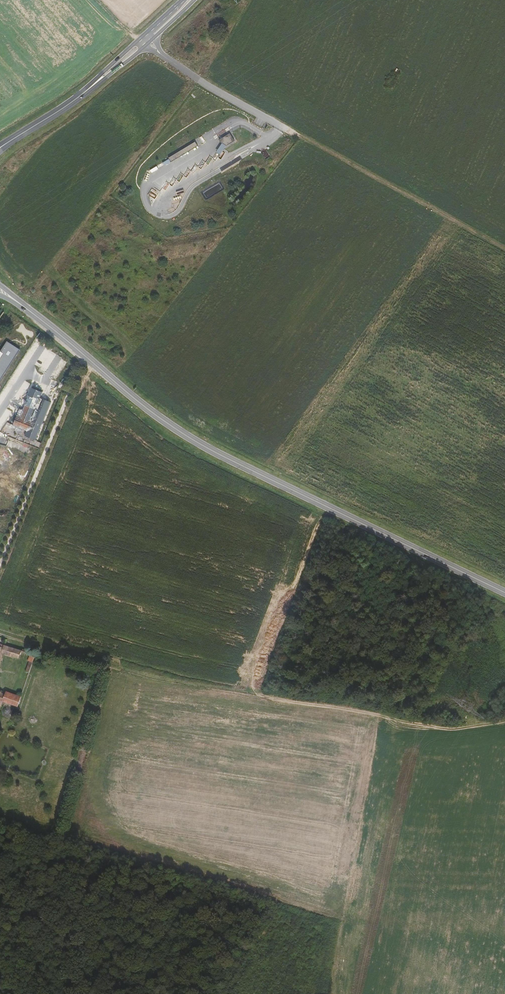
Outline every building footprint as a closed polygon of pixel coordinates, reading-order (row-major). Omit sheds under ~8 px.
[(232,142),(227,134),(217,141),(219,145),(222,149),(223,148),(232,142)] [(166,158),(169,163),(196,147),(193,142),(166,158)] [(223,148),(222,149),(219,145),(214,153),(218,155),(223,148)] [(36,440),(50,401),(42,397),(43,392),(31,387),(19,417),(15,415),(11,424),(27,432),(25,436),(36,440)] [(32,454),(36,446),(29,444),(25,452),(32,454)] [(4,642),(3,645),(19,650),(20,644),(5,639),(4,642)] [(25,667),(29,669),(36,648),(32,647),(25,667)] [(3,700),(4,697),(17,701),(18,701),(19,701),(21,695),(0,688),(0,700),(3,700)]
